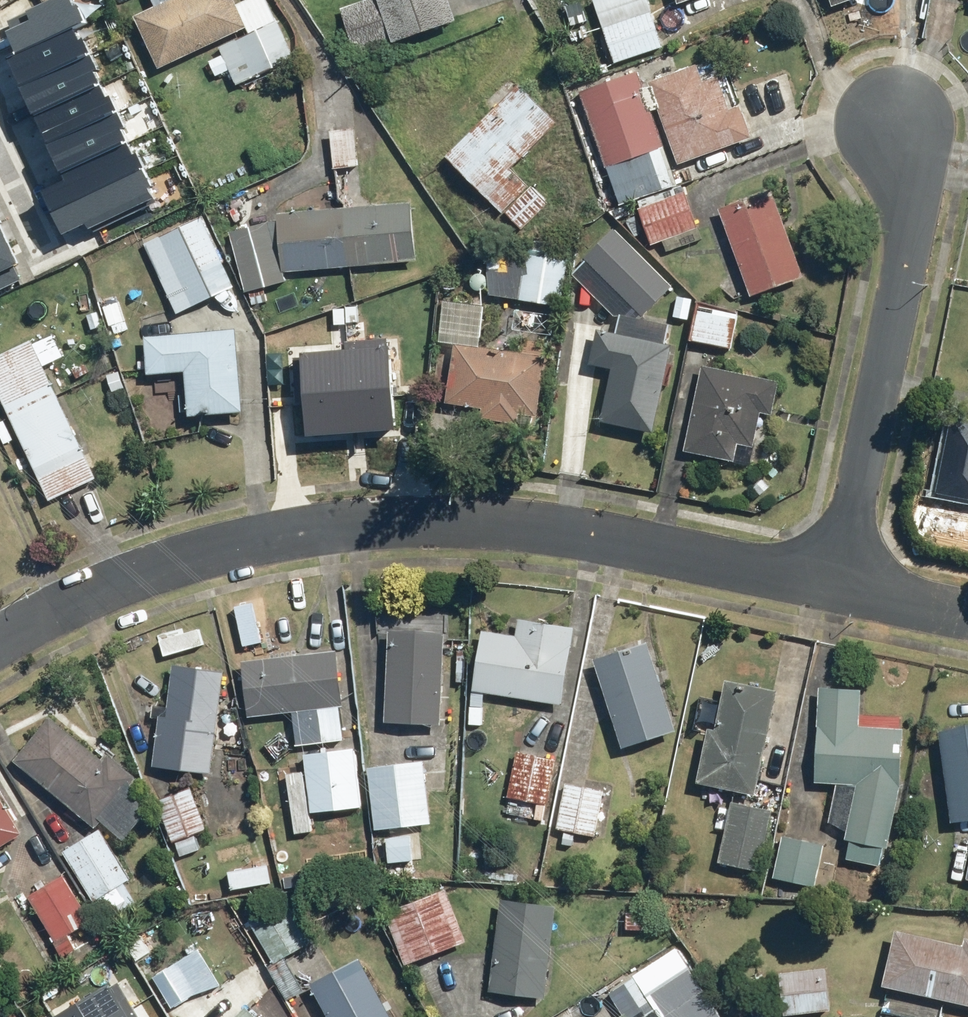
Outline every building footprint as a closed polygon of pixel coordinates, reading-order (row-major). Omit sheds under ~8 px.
[(24,47),(77,23),(90,17),(82,0),(79,1),(79,0),(49,0),(13,16),(18,25),(15,27),(24,47)] [(138,12),(162,68),(220,43),(238,85),(300,58),(274,0),(242,0),(241,0),(166,0),(138,12)] [(344,7),(359,55),(465,21),(458,0),(366,0),(344,7)] [(618,61),(668,46),(654,0),(600,0),(618,61)] [(15,52),(28,82),(98,50),(89,32),(83,35),(77,23),(24,47),(15,52)] [(41,109),(104,80),(99,68),(105,66),(98,50),(28,82),(41,109)] [(702,64),(656,80),(684,161),(756,137),(744,103),(735,107),(723,72),(707,77),(702,64)] [(655,109),(643,71),(585,89),(608,165),(613,164),(625,202),(684,184),(671,140),(668,141),(658,108),(655,109)] [(563,119),(525,82),(519,87),(511,79),(489,102),(497,110),(453,154),(526,227),(551,202),(516,167),(563,119)] [(41,109),(55,139),(123,108),(115,90),(110,92),(104,80),(41,109)] [(55,139),(68,170),(137,139),(123,108),(55,139)] [(362,124),(333,126),(335,166),(364,165),(362,124)] [(71,178),(52,187),(62,208),(150,166),(137,139),(68,170),(71,178)] [(62,208),(72,229),(91,220),(95,227),(163,195),(150,166),(62,208)] [(688,187),(641,203),(654,243),(666,239),(670,250),(705,239),(688,187)] [(778,188),(724,207),(755,295),(808,276),(778,188)] [(281,221),(232,231),(250,290),(289,278),(287,273),(421,262),(416,201),(280,212),(281,221)] [(207,215),(147,241),(180,315),(240,289),(207,215)] [(0,217),(0,287),(26,274),(20,262),(24,260),(3,216),(1,217),(0,217)] [(619,224),(576,271),(622,314),(620,328),(601,325),(595,363),(616,366),(608,422),(661,429),(678,342),(670,341),(674,319),(645,316),(677,285),(619,224)] [(572,249),(529,246),(528,266),(491,263),(489,293),(523,296),(522,299),(568,302),(572,249)] [(116,294),(84,308),(97,340),(130,326),(116,294)] [(741,309),(699,301),(692,338),(735,346),(741,309)] [(380,316),(317,320),(320,366),(302,367),(305,425),(373,421),(373,430),(410,428),(405,361),(383,362),(380,316)] [(0,354),(0,383),(53,499),(102,476),(51,364),(68,356),(55,329),(0,354)] [(246,330),(152,333),(153,370),(191,368),(192,412),(249,410),(246,330)] [(546,352),(461,344),(459,368),(455,368),(452,402),(486,405),(484,418),(511,421),(512,409),(544,412),(548,372),(544,371),(546,352)] [(785,379),(707,363),(689,450),(741,461),(744,444),(761,448),(768,414),(778,416),(785,379)] [(424,608),(423,627),(394,626),(390,719),(446,721),(450,628),(450,609),(424,608)] [(486,627),(476,690),(565,704),(578,624),(524,616),(521,633),(486,627)] [(203,625),(162,638),(167,656),(208,644),(203,625)] [(652,639),(599,657),(627,746),(681,729),(652,639)] [(255,714),(278,712),(279,722),(297,720),(296,710),(348,704),(342,648),(249,659),(255,714)] [(217,773),(228,668),(177,663),(173,704),(157,703),(155,714),(162,715),(157,766),(217,773)] [(762,793),(782,687),(731,677),(722,727),(714,726),(703,782),(762,793)] [(867,686),(823,684),(820,781),(834,781),(833,828),(851,828),(850,857),(886,865),(886,846),(893,847),(901,788),(908,789),(911,726),(865,724),(867,686)] [(53,714),(18,759),(101,825),(143,773),(115,751),(109,758),(53,714)] [(942,726),(955,822),(967,820),(967,723),(942,726)] [(309,752),(312,768),(291,770),(299,833),(320,830),(317,810),(366,804),(358,745),(309,752)] [(549,820),(559,756),(518,750),(508,813),(549,820)] [(427,761),(374,766),(380,827),(433,821),(427,761)] [(560,829),(567,830),(565,844),(578,846),(580,832),(599,835),(607,790),(568,783),(560,829)] [(177,842),(182,839),(189,857),(208,849),(200,832),(211,827),(193,784),(158,799),(177,842)] [(27,831),(0,787),(0,848),(27,831)] [(777,808),(736,799),(723,862),(763,871),(777,808)] [(97,899),(100,898),(112,918),(140,902),(127,881),(133,877),(103,828),(67,850),(97,899)] [(828,840),(787,832),(779,878),(819,886),(828,840)] [(228,865),(232,889),(277,881),(273,858),(228,865)] [(68,875),(32,896),(66,957),(82,948),(74,932),(94,921),(68,875)] [(389,911),(410,964),(470,940),(449,887),(389,911)] [(300,891),(251,917),(276,962),(315,941),(302,918),(312,913),(300,891)] [(561,900),(502,895),(494,988),(553,993),(561,900)] [(899,929),(888,985),(967,1000),(967,942),(899,929)] [(680,947),(640,974),(638,970),(611,989),(627,1012),(620,1016),(665,1016),(662,1012),(674,1004),(683,1016),(728,1016),(680,947)] [(171,973),(154,984),(171,1011),(222,980),(202,948),(168,969),(171,973)] [(317,978),(336,1016),(400,1016),(368,953),(317,978)] [(832,967),(752,972),(755,1016),(783,1016),(783,1013),(835,1010),(832,967)] [(56,1016),(110,1016),(142,999),(125,971),(54,1013),(56,1016)] [(142,999),(110,1016),(152,1016),(142,999)] [(249,1005),(237,1016),(261,1016),(249,1005)]
